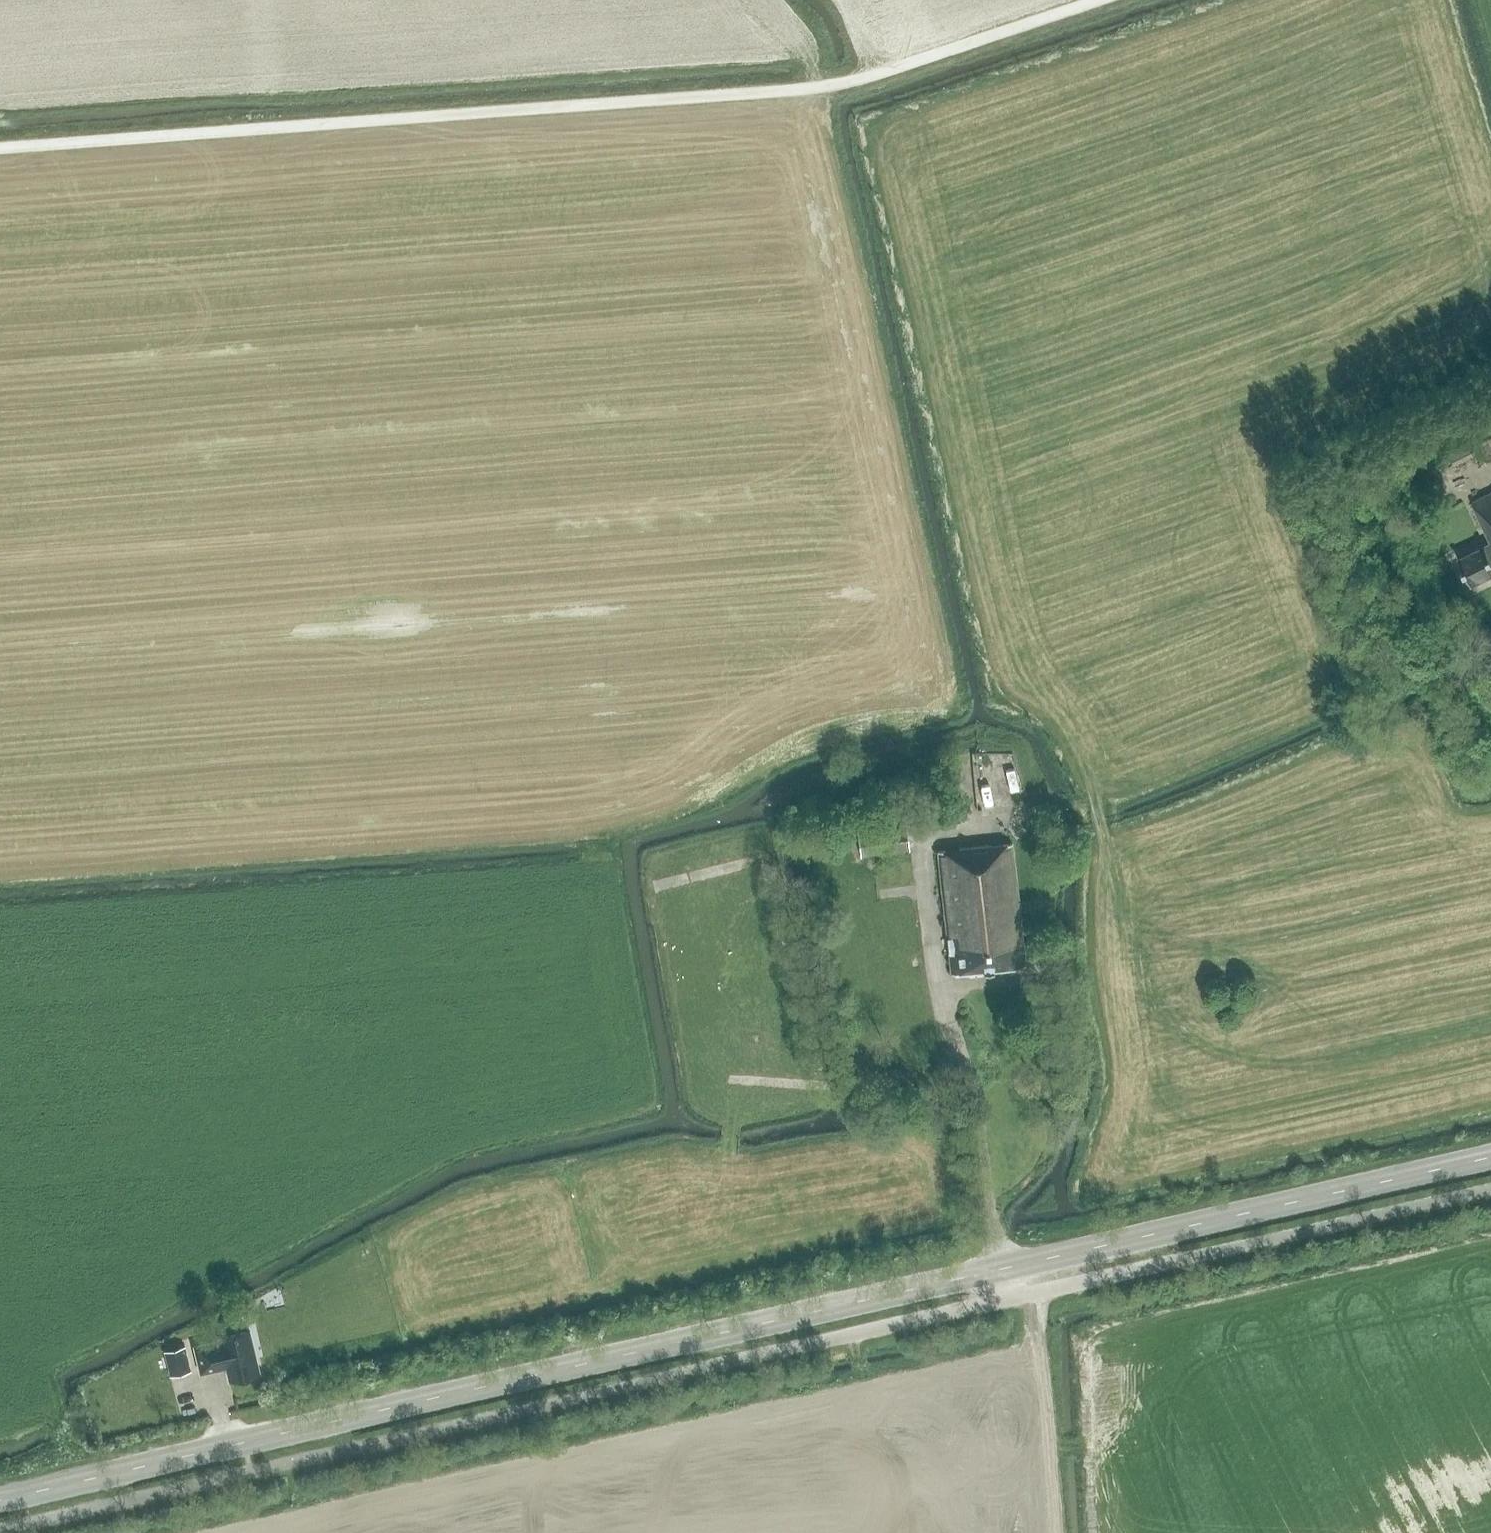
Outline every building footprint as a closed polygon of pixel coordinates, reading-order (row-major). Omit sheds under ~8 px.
[(1461,462),(1478,453),(1472,440),(1455,449),(1461,462)] [(1472,502),(1490,541),(1490,492),(1472,502)] [(1459,558),(1471,584),(1490,575),(1490,542),(1459,558)] [(946,784),(937,785),(938,794),(946,793),(946,784)] [(905,823),(880,826),(879,819),(876,819),(875,814),(856,817),(857,829),(861,855),(908,848),(905,823)] [(951,973),(1025,965),(1012,842),(938,850),(951,973)] [(259,1373),(249,1331),(219,1338),(219,1339),(194,1346),(200,1373),(226,1367),(229,1380),(259,1373)] [(169,1375),(190,1370),(185,1346),(165,1351),(169,1375)]
